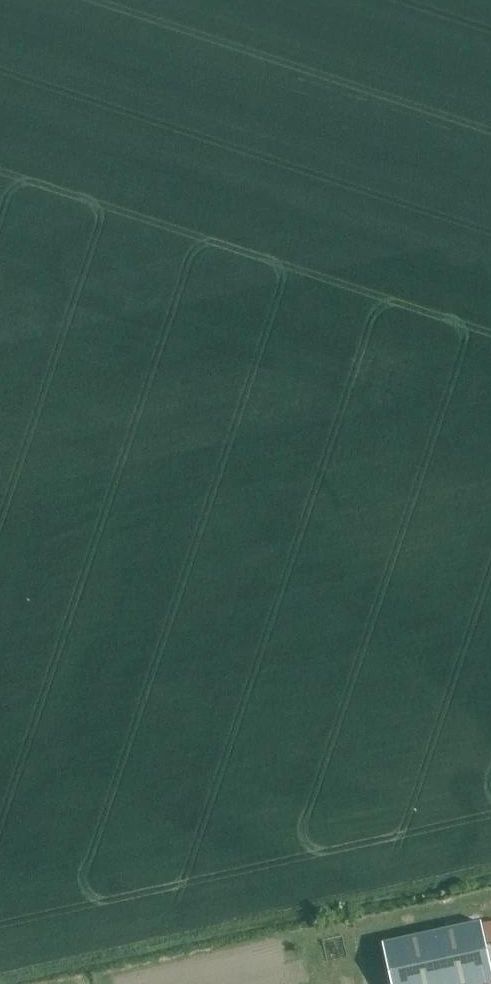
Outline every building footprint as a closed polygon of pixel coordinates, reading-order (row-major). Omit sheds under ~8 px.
[(481,923),(383,944),(392,983),(487,983),(490,983),(490,965),(481,923)]
